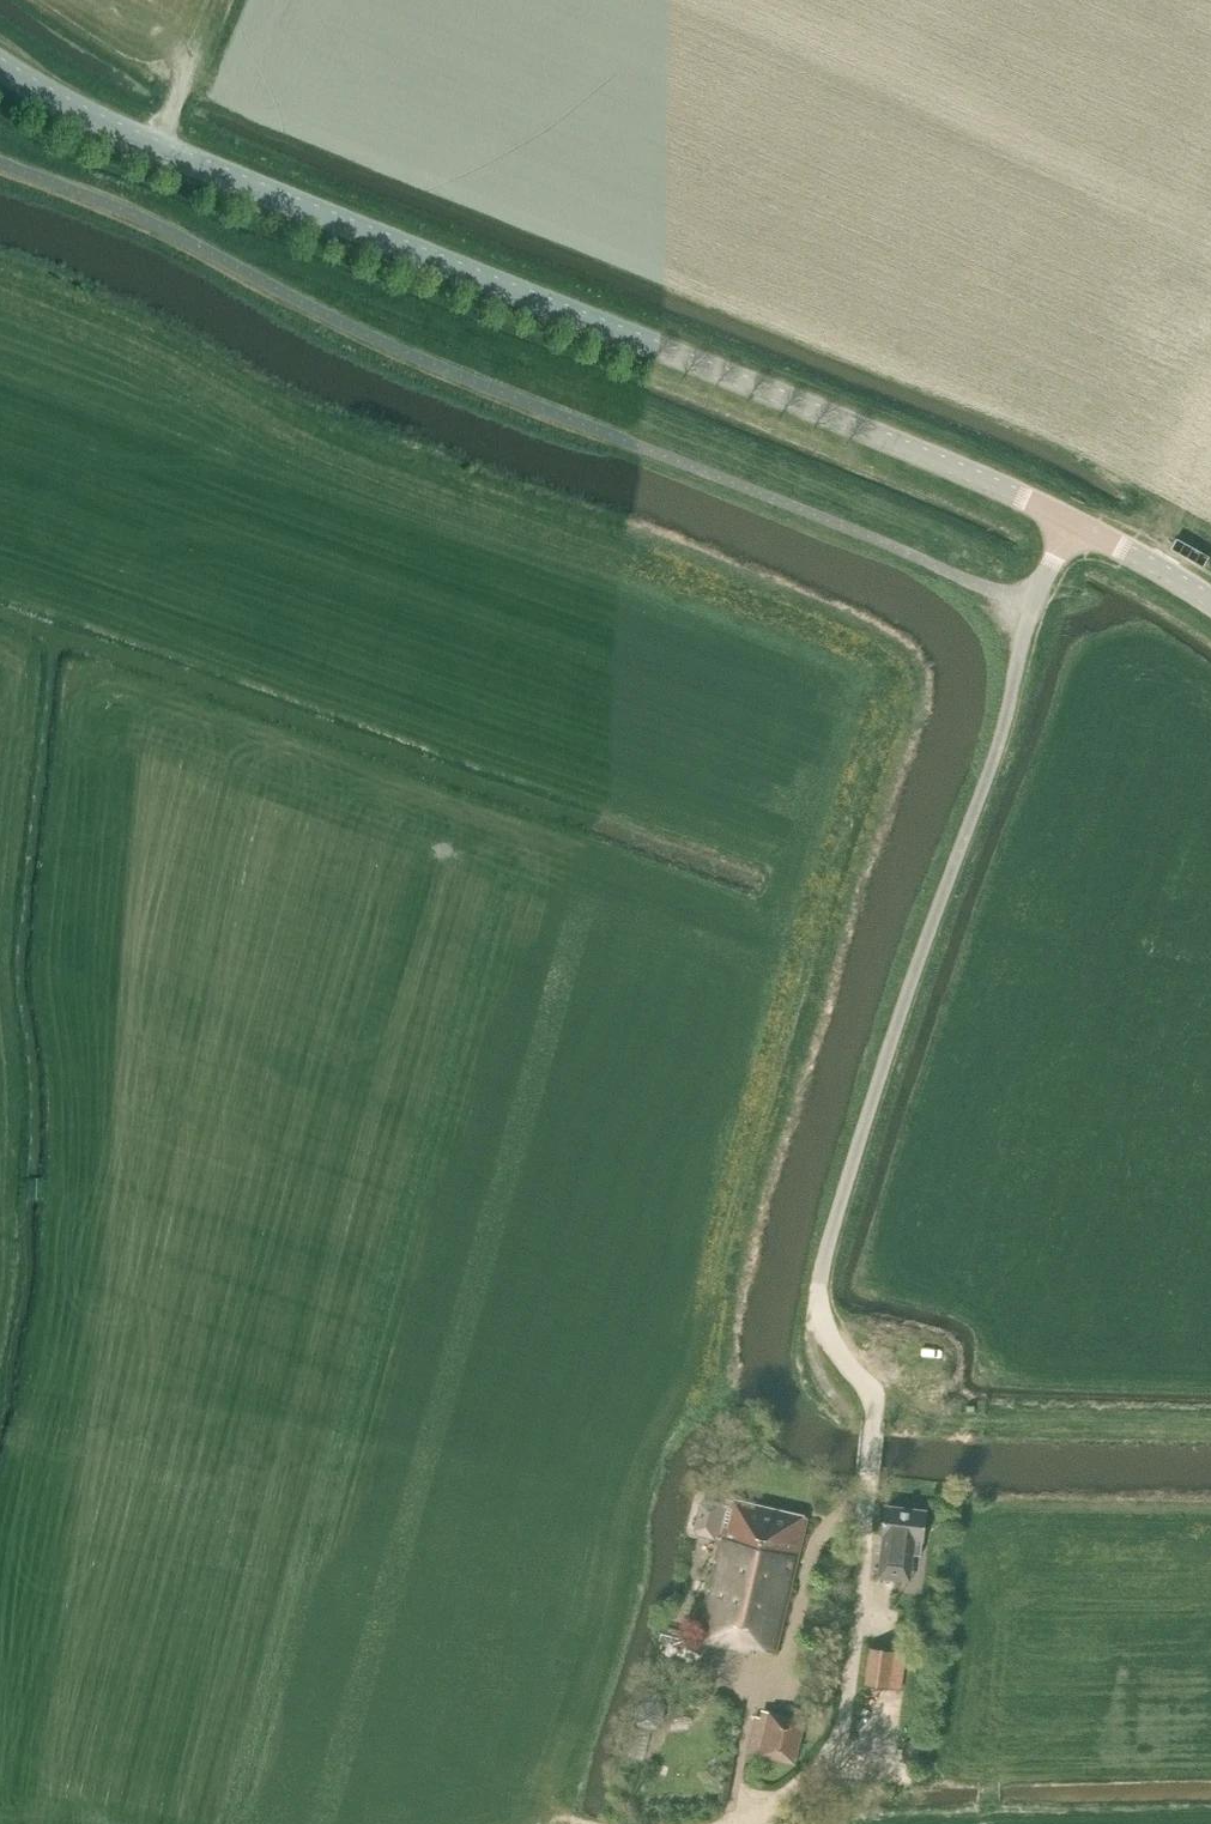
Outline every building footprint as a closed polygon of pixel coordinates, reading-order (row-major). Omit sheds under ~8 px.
[(776,1654),(808,1516),(729,1498),(722,1527),(723,1527),(697,1640),(754,1654),(755,1649),(776,1654)] [(697,1535),(718,1539),(724,1503),(705,1499),(699,1503),(693,1528),(697,1535)] [(882,1535),(884,1536),(880,1575),(913,1579),(916,1555),(921,1555),(927,1510),(886,1505),(882,1535)] [(688,1633),(663,1626),(659,1642),(684,1648),(688,1633)] [(892,1647),(871,1644),(866,1683),(887,1686),(892,1647)] [(663,1712),(657,1705),(649,1703),(647,1702),(640,1704),(634,1711),(633,1721),(638,1728),(647,1732),(658,1729),(663,1722),(663,1712)] [(795,1764),(805,1719),(769,1711),(759,1756),(795,1764)]
